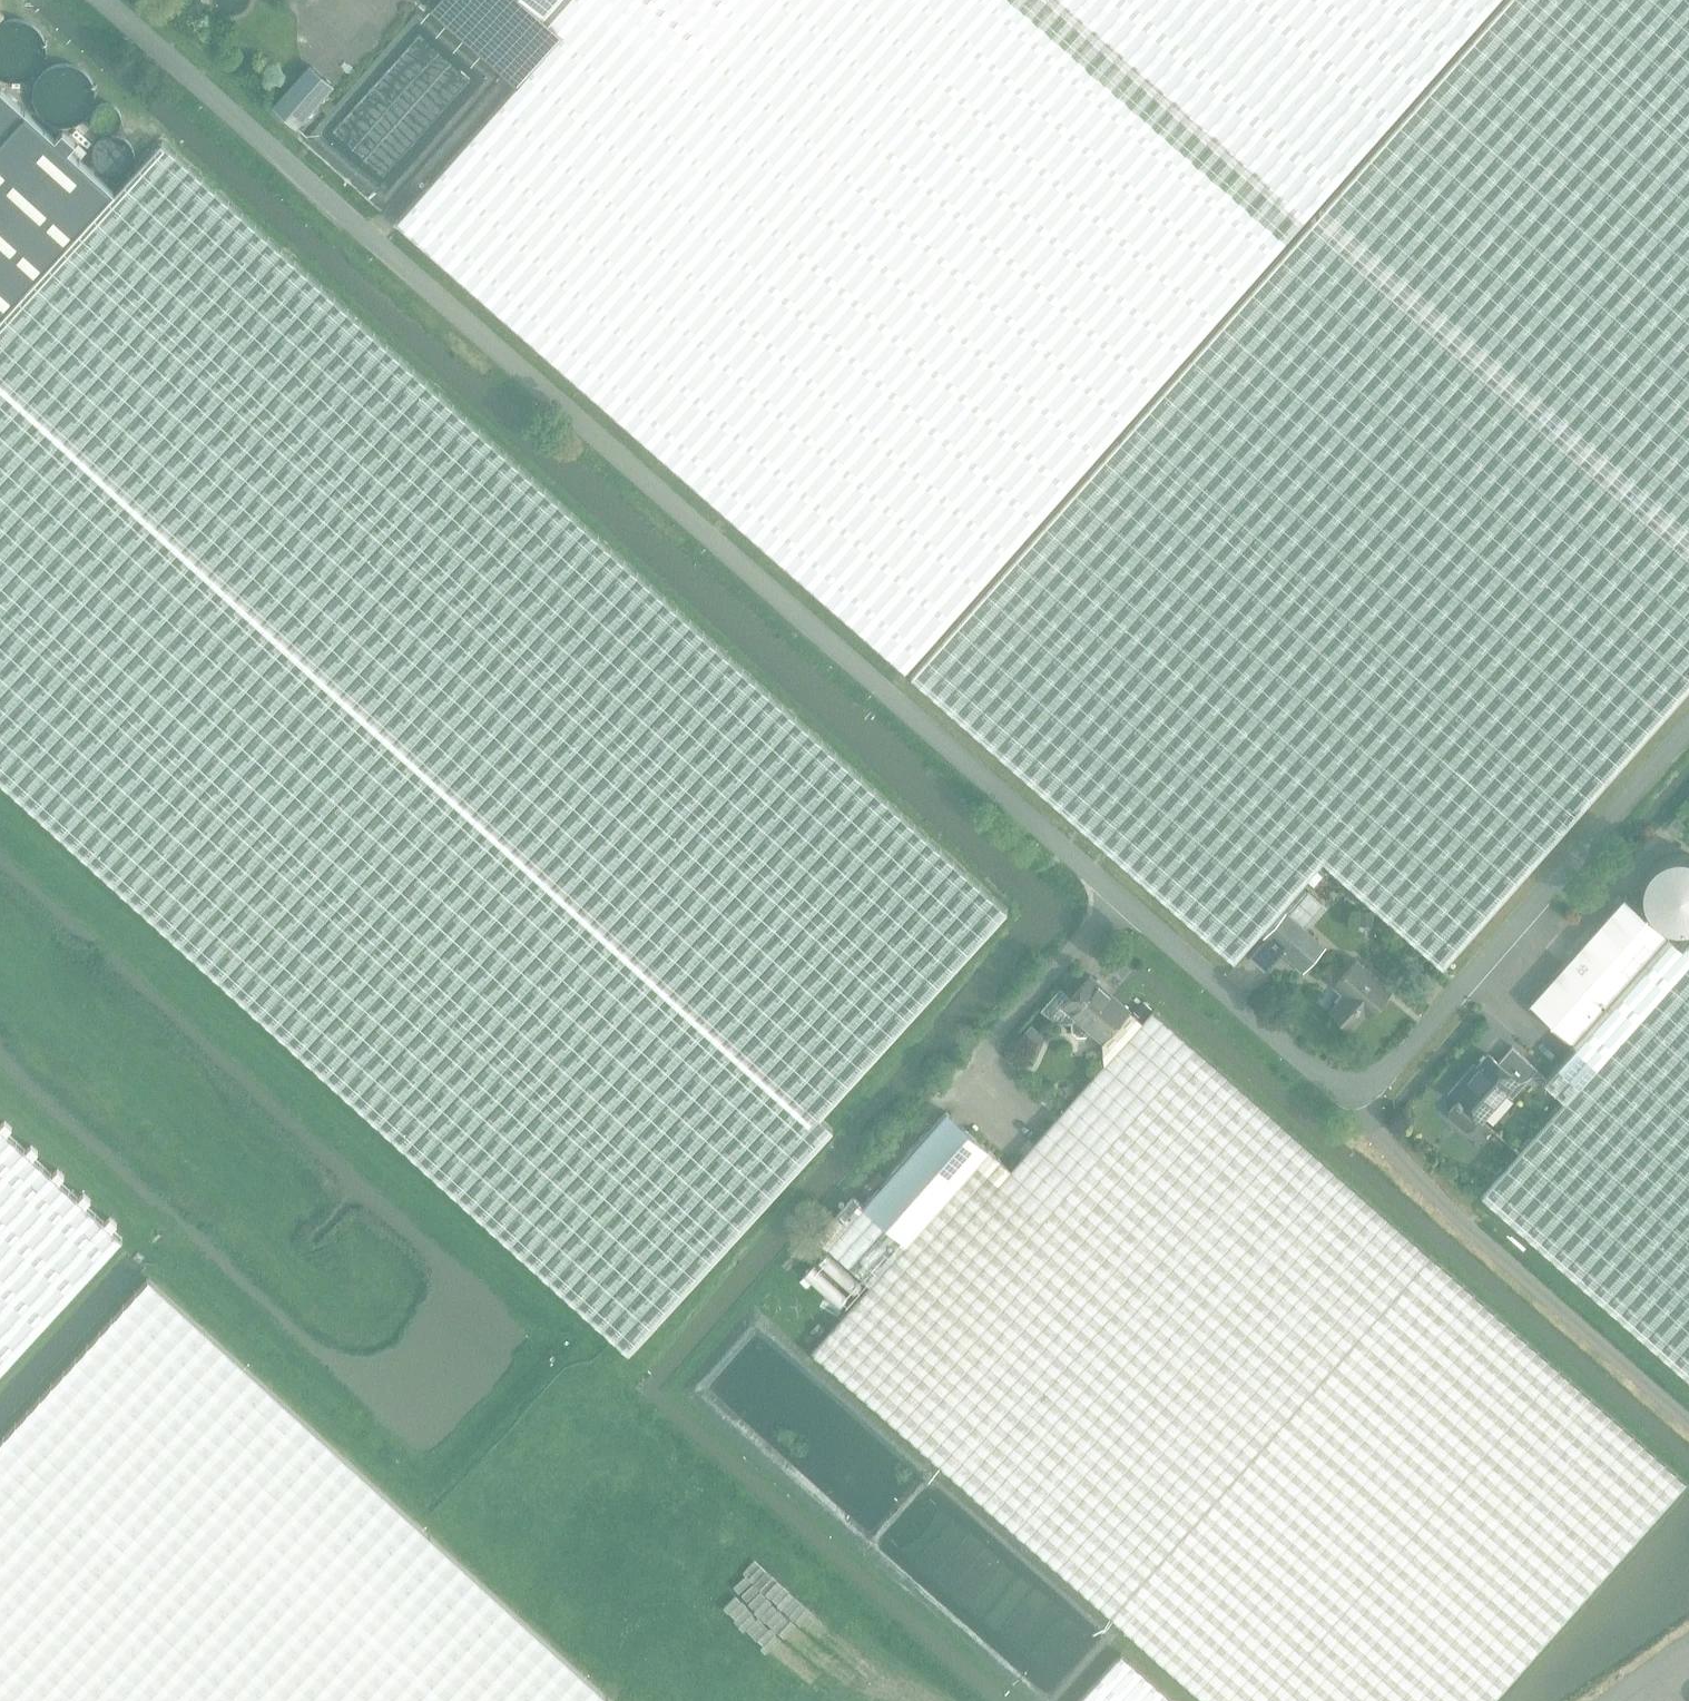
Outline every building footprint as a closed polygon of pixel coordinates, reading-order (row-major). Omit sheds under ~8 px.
[(397,221),(648,442),(906,670),(1272,254),(1291,232),(1025,0),(562,0),(545,19),(562,34),(517,85),(397,221)] [(430,10),(504,74),(517,85),(562,34),(545,19),(562,0),(475,0),(471,9),(453,1),(453,0),(438,0),(430,10)] [(914,672),(1235,959),(1325,859),(1442,964),(1688,685),(1688,0),(1508,0),(914,672)] [(1291,232),(1496,0),(1025,0),(1291,232)] [(298,92),(277,115),(300,135),(300,134),(302,132),(336,92),(315,73),(298,92)] [(115,193),(68,151),(76,143),(62,131),(55,139),(1,89),(0,90),(0,319),(115,193)] [(115,193),(0,319),(0,780),(616,1338),(631,1350),(832,1128),(819,1116),(1007,910),(751,682),(160,144),(115,193)] [(1667,827),(1674,832),(1676,834),(1684,824),(1675,816),(1667,827)] [(1307,889),(1288,911),(1307,929),(1326,907),(1307,889)] [(1528,1004),(1572,1042),(1667,934),(1624,896),(1528,1004)] [(1268,936),(1301,965),(1316,951),(1283,922),(1268,936)] [(1482,1195),(1688,1378),(1688,939),(1682,947),(1668,934),(1572,1042),(1575,1045),(1545,1080),(1567,1100),(1484,1193),(1482,1195)] [(1368,1015),(1390,989),(1356,960),(1334,985),(1345,994),(1331,1010),(1351,1028),(1365,1012),(1368,1015)] [(1128,1009),(1102,986),(1101,982),(1097,978),(1093,978),(1090,975),(1071,997),(1060,988),(1041,1010),(1056,1023),(1071,1022),(1072,1031),(1077,1035),(1087,1034),(1091,1030),(1102,1039),(1128,1009)] [(1102,1039),(1103,1064),(1011,1169),(989,1149),(870,1284),(811,1351),(1206,1700),(1493,1700),(1687,1483),(1152,1009),(1142,1021),(1128,1009),(1102,1039)] [(1031,1024),(1019,1038),(1033,1050),(1046,1036),(1031,1024)] [(1512,1096),(1537,1067),(1512,1045),(1498,1061),(1488,1053),(1478,1066),(1478,1067),(1469,1078),(1465,1075),(1449,1092),(1481,1120),(1506,1091),(1512,1096)] [(827,1247),(870,1284),(989,1149),(946,1112),(827,1247)] [(119,1237),(48,1172),(0,1129),(0,1366),(119,1237)] [(147,1278),(0,1440),(0,1700),(611,1700),(147,1278)] [(1122,1653),(1078,1700),(1176,1700),(1122,1653)]
